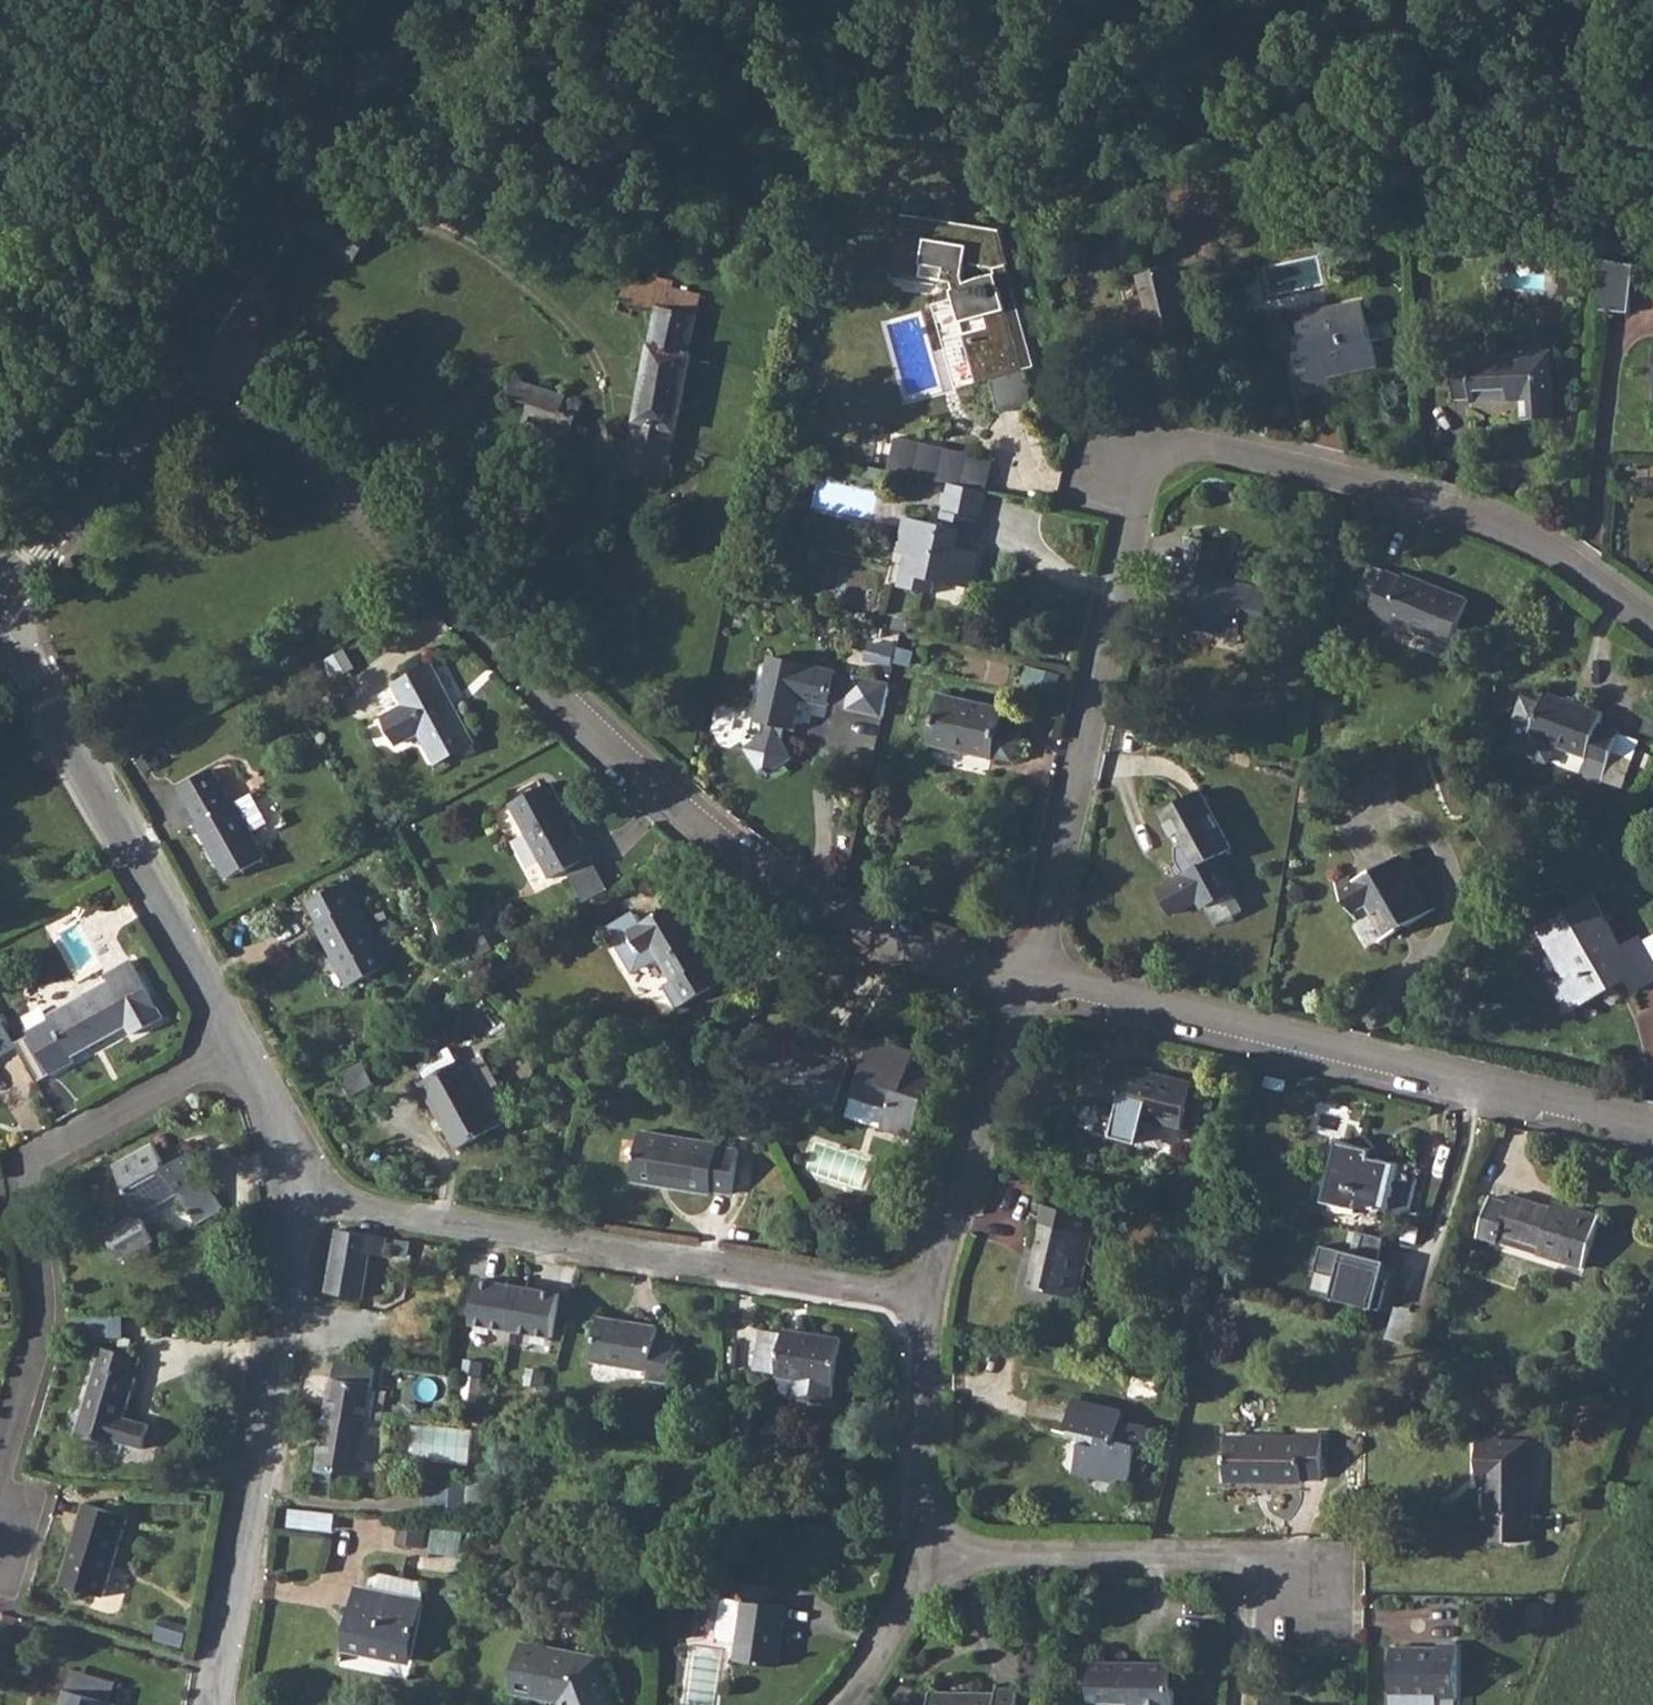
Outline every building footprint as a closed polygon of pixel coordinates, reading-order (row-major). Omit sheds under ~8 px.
[(904,218),(894,274),(952,283),(953,290),(950,292),(974,383),(986,380),(998,377),(1009,373),(1020,368),(994,271),(1006,267),(997,233),(904,218)] [(1634,264),(1605,258),(1601,307),(1629,310),(1634,264)] [(1148,308),(1138,311),(1145,338),(1192,326),(1178,267),(1141,276),(1148,308)] [(624,279),(620,295),(633,298),(632,304),(634,304),(658,309),(647,365),(634,431),(626,470),(665,480),(676,433),(693,354),(688,353),(702,295),(624,279)] [(1309,361),(1297,364),(1304,397),(1333,390),(1331,377),(1379,365),(1374,340),(1381,339),(1378,324),(1370,326),(1365,299),(1298,313),(1306,349),(1309,361)] [(1469,358),(1452,359),(1455,399),(1472,398),(1473,401),(1524,398),(1525,420),(1554,417),(1551,352),(1473,357),(1469,358)] [(1030,406),(1020,368),(1009,373),(998,377),(986,380),(996,415),(1030,406)] [(566,395),(512,379),(506,396),(528,404),(522,423),(540,430),(570,441),(577,414),(579,412),(581,407),(580,402),(576,398),(571,397),(566,399),(566,395)] [(994,458),(896,436),(888,470),(951,483),(985,491),(986,491),(994,458)] [(907,517),(900,552),(907,553),(901,587),(898,585),(888,628),(901,631),(924,636),(932,594),(935,580),(970,587),(978,552),(970,549),(977,518),(980,518),(985,491),(951,483),(946,512),(943,524),(907,517)] [(1221,544),(1192,538),(1178,605),(1197,609),(1193,626),(1240,637),(1241,630),(1263,635),(1267,615),(1281,618),(1279,633),(1294,641),(1301,643),(1306,622),(1298,618),(1298,619),(1295,619),(1295,614),(1285,602),(1287,596),(1272,593),(1273,591),(1213,579),(1221,544)] [(1376,596),(1368,615),(1385,623),(1387,619),(1451,644),(1469,599),(1405,574),(1403,577),(1385,570),(1376,596)] [(829,703),(830,700),(836,671),(836,669),(771,655),(757,717),(764,719),(760,734),(743,744),(760,769),(770,772),(794,755),(784,738),(788,724),(794,726),(801,697),(829,703)] [(406,704),(385,716),(399,742),(420,730),(436,761),(473,741),(431,664),(395,684),(406,704)] [(845,703),(845,706),(883,715),(891,679),(854,672),(853,674),(845,703)] [(1582,772),(1604,780),(1608,767),(1621,731),(1599,724),(1604,712),(1547,691),(1531,736),(1588,757),(1582,772)] [(941,693),(930,743),(992,758),(1003,707),(941,693)] [(278,696),(264,704),(271,716),(285,708),(278,696)] [(212,768),(180,786),(198,821),(195,822),(227,878),(266,857),(252,831),(269,822),(252,791),(232,801),(212,768)] [(551,782),(512,803),(553,879),(592,856),(551,782)] [(1201,790),(1162,811),(1194,870),(1232,848),(1201,790)] [(1335,879),(1355,913),(1368,905),(1386,938),(1430,913),(1397,857),(1355,880),(1350,871),(1335,879)] [(348,879),(309,900),(320,923),(317,924),(350,986),(391,964),(358,903),(360,901),(348,879)] [(1544,924),(1572,974),(1553,984),(1568,1013),(1628,981),(1635,994),(1652,983),(1652,958),(1640,936),(1624,945),(1596,895),(1544,924)] [(712,959),(678,901),(641,923),(635,913),(611,928),(635,968),(659,954),(674,978),(665,984),(678,1008),(712,987),(700,967),(712,959)] [(110,981),(48,1016),(52,1023),(31,1035),(52,1072),(73,1060),(70,1055),(128,1023),(135,1034),(164,1017),(131,959),(105,973),(110,981)] [(865,1061),(855,1092),(890,1104),(883,1125),(914,1136),(931,1085),(909,1077),(916,1054),(872,1039),(871,1042),(843,1033),(835,1058),(792,1044),(781,1078),(788,1094),(833,1110),(851,1056),(865,1061)] [(504,1123),(467,1056),(459,1061),(450,1045),(419,1063),(428,1080),(422,1082),(460,1148),(504,1123)] [(1128,1072),(1111,1068),(1095,1130),(1112,1134),(1110,1139),(1137,1145),(1143,1121),(1181,1130),(1192,1084),(1130,1069),(1128,1072)] [(641,1131),(633,1181),(713,1194),(713,1190),(734,1195),(740,1150),(720,1146),(720,1144),(641,1131)] [(150,1244),(155,1240),(141,1214),(179,1193),(196,1222),(198,1225),(224,1209),(192,1154),(167,1168),(153,1143),(114,1167),(120,1179),(119,1188),(128,1191),(131,1196),(128,1199),(125,1202),(123,1205),(122,1208),(121,1213),(121,1216),(122,1219),(108,1227),(116,1243),(112,1246),(120,1261),(126,1259),(128,1263),(153,1249),(150,1244)] [(1335,1165),(1327,1202),(1357,1210),(1359,1203),(1387,1210),(1398,1166),(1370,1158),(1371,1152),(1338,1144),(1332,1165),(1335,1165)] [(1490,1200),(1477,1237),(1497,1243),(1500,1235),(1540,1247),(1537,1256),(1583,1270),(1600,1220),(1553,1205),(1551,1211),(1510,1199),(1507,1206),(1490,1200)] [(1040,1249),(1030,1288),(1077,1298),(1093,1235),(1101,1237),(1104,1220),(1044,1206),(1034,1247),(1040,1249)] [(324,1293),(347,1297),(362,1301),(399,1306),(409,1241),(336,1230),(333,1247),(333,1249),(324,1293)] [(1360,1251),(1387,1256),(1390,1238),(1363,1234),(1360,1251)] [(1379,1307),(1391,1261),(1321,1243),(1308,1288),(1379,1307)] [(562,1293),(478,1279),(471,1326),(554,1338),(562,1293)] [(600,1318),(593,1361),(648,1371),(647,1377),(669,1381),(675,1344),(657,1342),(659,1327),(600,1318)] [(784,1334),(777,1373),(777,1376),(794,1378),(792,1393),(797,1399),(824,1404),(832,1399),(834,1386),(841,1340),(784,1331),(784,1334)] [(101,1347),(75,1432),(116,1444),(119,1442),(143,1450),(150,1425),(126,1417),(138,1377),(136,1376),(140,1359),(101,1347)] [(1160,1382),(1133,1374),(1127,1395),(1154,1402),(1160,1382)] [(333,1379),(332,1388),(315,1494),(332,1497),(335,1474),(374,1480),(383,1422),(368,1419),(373,1385),(333,1379)] [(1073,1398),(1067,1426),(1071,1426),(1070,1429),(1081,1432),(1073,1469),(1128,1482),(1136,1445),(1144,1447),(1149,1428),(1121,1421),(1125,1411),(1073,1398)] [(472,1462),(475,1428),(416,1423),(413,1457),(472,1462)] [(1302,1440),(1226,1439),(1226,1482),(1303,1483),(1303,1478),(1321,1478),(1322,1434),(1302,1434),(1302,1440)] [(1480,1440),(1479,1476),(1484,1476),(1484,1516),(1488,1515),(1488,1539),(1523,1540),(1523,1515),(1527,1516),(1528,1440),(1480,1440)] [(85,1503),(60,1583),(104,1598),(130,1516),(85,1503)] [(397,1527),(395,1548),(424,1551),(427,1530),(397,1527)] [(729,1582),(722,1643),(738,1646),(736,1664),(778,1668),(785,1607),(770,1605),(771,1588),(729,1582)] [(356,1592),(344,1648),(412,1662),(423,1606),(356,1592)] [(513,1694),(561,1704),(612,1704),(615,1704),(599,1661),(521,1644),(513,1694)] [(1392,1650),(1391,1699),(1456,1700),(1457,1646),(1437,1646),(1437,1650),(1392,1650)] [(1092,1704),(1182,1704),(1173,1704),(1174,1665),(1092,1664),(1092,1704)] [(115,1704),(65,1690),(61,1704),(115,1704)] [(1019,1691),(997,1691),(997,1703),(978,1702),(977,1697),(930,1696),(930,1704),(1018,1704),(1019,1691)]
